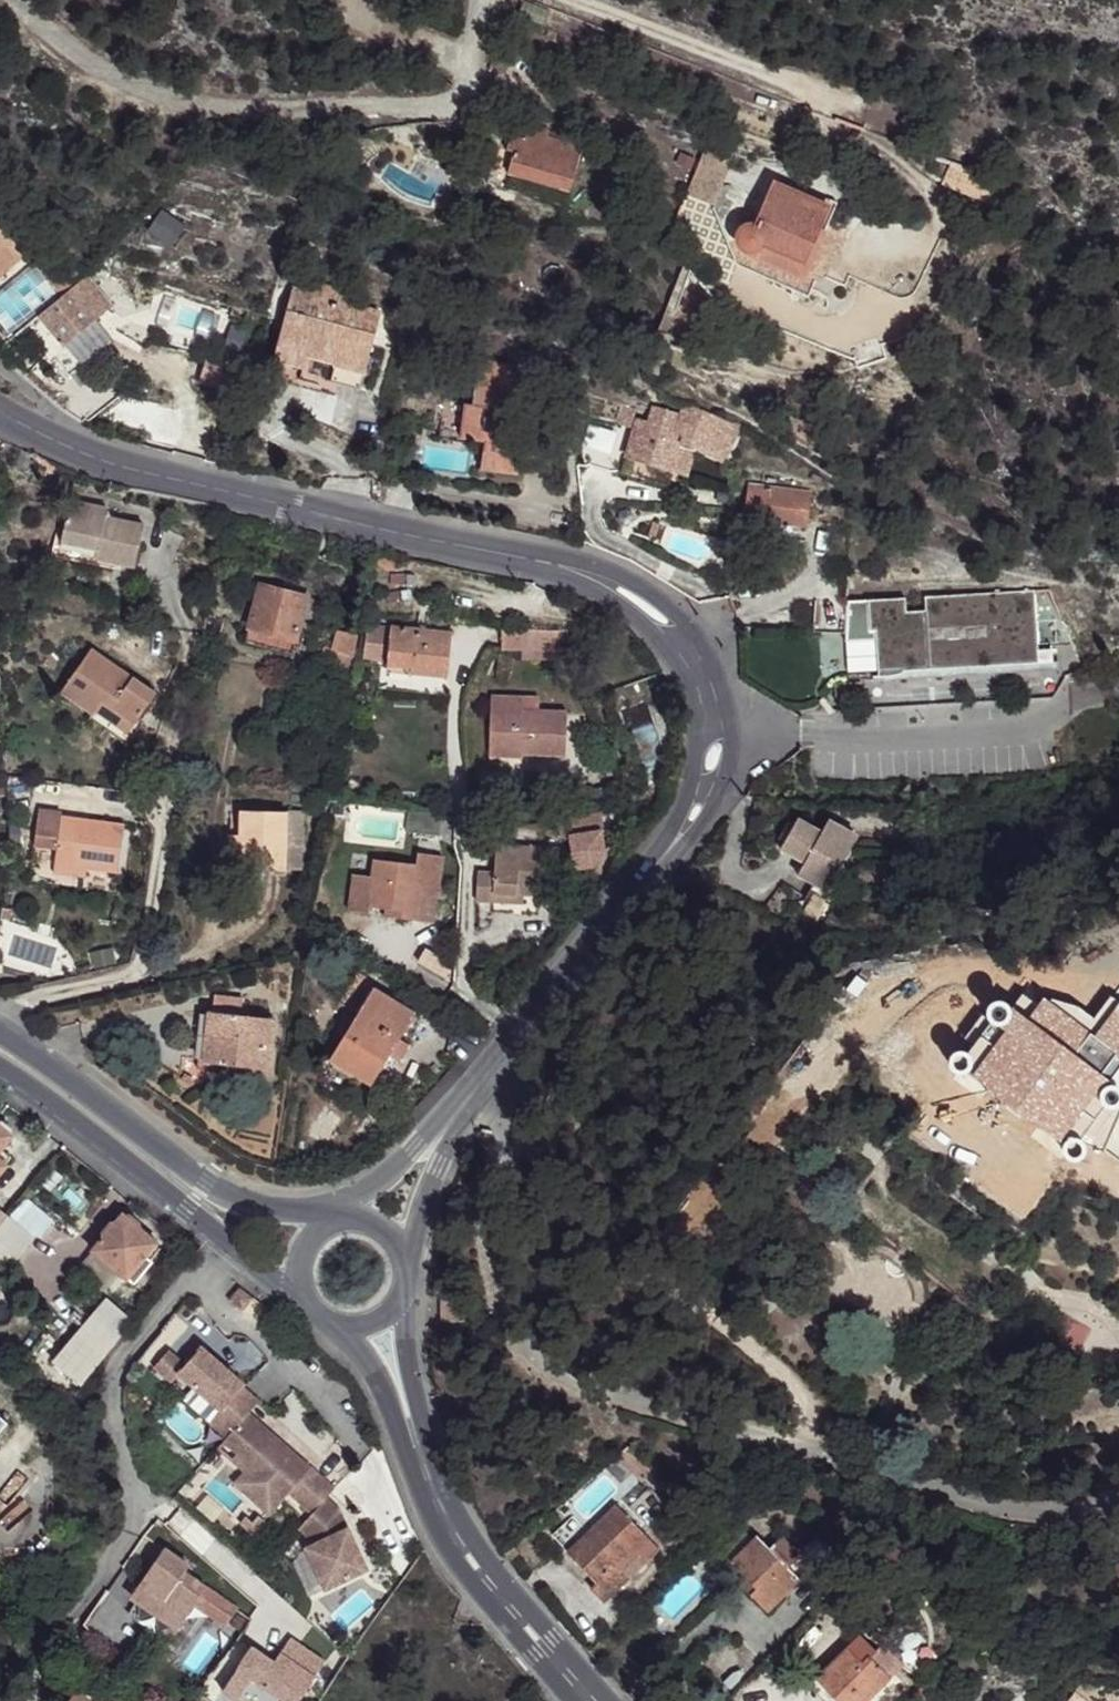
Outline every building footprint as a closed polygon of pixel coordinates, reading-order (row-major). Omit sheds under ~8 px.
[(533,138),(545,141),(546,137),(548,131),(537,127),(533,138)] [(507,173),(570,191),(583,147),(546,137),(545,141),(533,138),(511,132),(506,150),(513,152),(507,173)] [(734,152),(707,141),(685,193),(713,204),(734,152)] [(827,206),(774,183),(756,227),(749,226),(745,227),(742,229),(738,234),(737,238),(738,242),(739,246),(742,249),(744,250),(743,254),(803,280),(824,231),(818,228),(827,206)] [(40,247),(0,195),(0,278),(40,247)] [(163,213),(150,232),(169,245),(182,226),(163,213)] [(50,259),(38,268),(61,298),(72,289),(50,259)] [(61,298),(38,316),(64,347),(53,356),(70,377),(113,341),(96,320),(112,307),(86,277),(72,289),(61,298)] [(306,292),(320,296),(323,285),(309,282),(306,292)] [(361,386),(381,313),(347,303),(350,293),(323,285),(320,296),(306,292),(292,288),(276,351),(307,359),(334,366),(331,378),(361,386)] [(247,361),(215,351),(205,385),(237,394),(247,361)] [(307,359),(276,351),(273,359),(305,368),(307,359)] [(879,362),(881,352),(853,361),(856,369),(879,362)] [(484,441),(480,469),(517,474),(523,432),(516,431),(519,413),(535,415),(538,393),(510,389),(513,368),(478,363),(472,405),(464,404),(459,438),(484,441)] [(630,427),(635,409),(624,406),(619,423),(630,427)] [(637,418),(625,456),(672,470),(679,447),(693,452),(694,448),(723,462),(738,430),(683,407),(681,415),(653,406),(648,422),(637,418)] [(679,447),(672,470),(686,475),(693,452),(679,447)] [(818,483),(820,478),(814,474),(811,481),(818,483)] [(810,492),(748,485),(744,515),(758,517),(759,509),(793,513),(792,521),(807,523),(810,492)] [(95,558),(135,567),(144,526),(105,518),(107,509),(70,502),(63,535),(61,542),(97,550),(95,558)] [(655,537),(660,524),(654,522),(649,535),(655,537)] [(95,558),(97,550),(61,542),(63,535),(57,534),(52,555),(94,564),(95,558)] [(379,554),(376,565),(394,570),(397,559),(379,554)] [(307,597),(260,585),(245,642),(292,654),(307,597)] [(1038,650),(1034,591),(925,598),(925,611),(906,613),(905,599),(847,602),(844,643),(876,641),(878,678),(887,677),(895,676),(903,674),(903,672),(1053,663),(1052,650),(1038,650)] [(223,619),(206,614),(204,629),(221,635),(223,619)] [(447,676),(452,632),(391,626),(390,629),(367,626),(363,659),(387,661),(387,665),(410,667),(410,672),(447,676)] [(336,630),(331,649),(352,655),(358,636),(336,630)] [(317,669),(349,677),(355,656),(352,655),(331,649),(324,647),(317,669)] [(532,648),(521,648),(521,657),(532,657),(532,648)] [(133,726),(155,693),(91,649),(61,693),(93,715),(101,704),(133,726)] [(565,756),(567,712),(539,712),(539,699),(491,697),(489,749),(522,750),(522,754),(565,756)] [(133,726),(101,704),(93,715),(90,720),(122,742),(133,726)] [(522,750),(489,749),(489,758),(521,760),(522,754),(522,750)] [(286,870),(287,812),(240,811),(239,836),(230,836),(229,870),(286,871),(286,870)] [(441,815),(408,811),(406,832),(439,836),(441,815)] [(303,813),(287,812),(286,870),(301,870),(303,813)] [(568,837),(573,870),(592,866),(604,853),(600,832),(603,831),(600,812),(557,820),(560,839),(568,837)] [(87,869),(118,874),(124,824),(38,814),(34,847),(56,849),(54,865),(87,869)] [(814,884),(826,891),(856,838),(827,821),(820,833),(797,819),(780,848),(804,862),(797,874),(814,884)] [(478,873),(476,901),(493,902),(494,893),(523,895),(559,897),(562,850),(495,846),(494,874),(478,873)] [(401,918),(435,922),(442,856),(417,854),(416,866),(374,862),(372,878),(354,876),(350,912),(369,914),(370,906),(385,907),(402,909),(401,918)] [(87,869),(54,865),(53,874),(86,878),(87,869)] [(36,868),(31,867),(29,881),(43,883),(44,878),(36,868)] [(826,891),(814,884),(806,898),(826,909),(838,897),(826,891)] [(523,895),(494,893),(493,902),(523,904),(523,895)] [(401,918),(402,909),(385,907),(384,916),(401,918)] [(355,1075),(371,1085),(389,1056),(399,1039),(414,1015),(373,989),(333,1053),(359,1069),(355,1075)] [(1094,1042),(1025,990),(1005,1017),(1073,1068),(1094,1042)] [(227,1066),(268,1070),(274,1019),(241,1015),(243,999),(214,996),(212,1012),(206,1012),(204,1036),(209,1037),(206,1063),(227,1066)] [(1073,1068),(1005,1017),(1006,1012),(1005,1007),(1003,1004),(998,1002),(993,1003),(990,1006),(988,1012),(989,1016),(993,1019),(966,1056),(961,1053),(956,1054),(951,1058),(949,1061),(950,1066),(953,1071),(959,1072),(964,1071),(965,1069),(988,1086),(987,1088),(1043,1130),(1044,1129),(1066,1145),(1064,1150),(1066,1156),(1068,1158),(1073,1159),(1076,1159),(1080,1157),(1083,1151),(1081,1145),(1078,1142),(1105,1105),(1111,1106),(1114,1105),(1118,1101),(1118,1093),(1116,1089),(1109,1087),(1103,1091),(1073,1068)] [(204,1036),(206,1012),(201,1011),(195,1062),(206,1063),(209,1037),(204,1036)] [(399,1039),(389,1056),(398,1062),(409,1045),(399,1039)] [(359,1069),(333,1053),(330,1060),(355,1075),(359,1069)] [(267,1078),(268,1070),(227,1066),(226,1073),(267,1078)] [(6,1166),(4,1165),(10,1159),(1,1151),(12,1137),(0,1127),(0,1173),(6,1166)] [(16,1259),(34,1237),(7,1215),(0,1224),(0,1246),(16,1259)] [(122,1215),(91,1252),(126,1281),(127,1279),(134,1284),(151,1263),(145,1258),(156,1244),(122,1215)] [(16,1259),(0,1246),(0,1270),(4,1273),(16,1259)] [(119,1275),(91,1252),(79,1267),(107,1290),(119,1275)] [(252,1298),(239,1287),(229,1300),(242,1311),(252,1298)] [(80,1385),(134,1321),(107,1299),(53,1362),(80,1385)] [(248,1412),(258,1401),(242,1386),(244,1384),(202,1346),(185,1364),(169,1350),(154,1367),(171,1382),(179,1374),(220,1410),(223,1408),(239,1423),(248,1412)] [(226,1438),(239,1423),(223,1408),(220,1410),(209,1423),(226,1438)] [(239,1423),(226,1438),(258,1466),(239,1488),(269,1515),(288,1493),(311,1513),(325,1498),(333,1488),(248,1412),(239,1423)] [(258,1466),(226,1438),(217,1447),(244,1472),(234,1484),(239,1488),(258,1466)] [(626,1466),(637,1456),(629,1448),(618,1457),(626,1466)] [(325,1498),(311,1513),(297,1528),(312,1541),(313,1544),(305,1548),(325,1589),(367,1569),(347,1527),(328,1536),(323,1526),(338,1509),(325,1498)] [(659,1550),(616,1505),(587,1533),(593,1538),(572,1558),(597,1583),(591,1589),(604,1602),(659,1550)] [(347,1527),(338,1509),(323,1526),(328,1536),(347,1527)] [(245,1517),(239,1524),(252,1536),(264,1522),(258,1517),(252,1523),(245,1517)] [(593,1538),(587,1533),(567,1553),(572,1558),(593,1538)] [(733,1560),(753,1540),(746,1533),(726,1553),(733,1560)] [(766,1612),(799,1579),(787,1567),(801,1554),(782,1535),(769,1548),(757,1536),(753,1540),(733,1560),(731,1562),(746,1577),(756,1588),(749,1595),(766,1612)] [(234,1641),(249,1619),(184,1574),(189,1567),(164,1549),(129,1599),(135,1604),(148,1613),(141,1623),(178,1650),(201,1617),(234,1641)] [(749,1595),(756,1588),(746,1577),(739,1585),(749,1595)] [(141,1623),(148,1613),(135,1604),(129,1614),(141,1623)] [(817,1679),(831,1692),(826,1697),(830,1700),(866,1700),(890,1678),(871,1658),(877,1652),(860,1635),(817,1679)] [(291,1638),(280,1653),(288,1658),(299,1644),(291,1638)] [(222,1691),(236,1700),(300,1700),(316,1677),(315,1676),(325,1661),(299,1644),(288,1658),(280,1653),(275,1662),(259,1651),(252,1661),(246,1657),(222,1691)] [(253,1647),(246,1657),(252,1661),(259,1651),(253,1647)] [(817,1679),(811,1684),(825,1698),(826,1697),(831,1692),(817,1679)] [(81,1687),(72,1700),(102,1700),(81,1687)]
